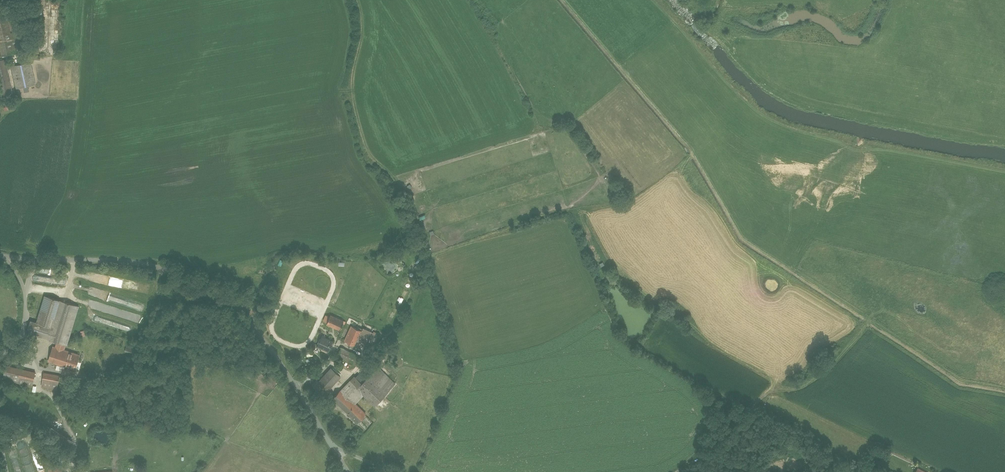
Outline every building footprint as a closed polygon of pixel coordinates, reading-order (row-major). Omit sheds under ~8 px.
[(0,15),(0,45),(2,53),(22,49),(18,29),(11,31),(8,14),(0,15)] [(0,60),(0,81),(2,90),(12,88),(5,59),(0,60)] [(11,65),(16,88),(36,84),(30,60),(11,65)] [(5,103),(6,106),(3,107),(4,110),(13,107),(11,101),(5,103)] [(27,332),(57,341),(69,302),(45,295),(37,321),(31,319),(27,332)] [(68,344),(80,305),(69,302),(57,341),(66,344),(68,344)] [(339,330),(343,320),(330,315),(326,325),(339,330)] [(362,331),(350,325),(342,340),(366,352),(375,333),(363,328),(362,331)] [(328,351),(332,341),(321,335),(316,346),(328,351)] [(50,360),(76,368),(81,354),(65,349),(56,346),(54,346),(50,360)] [(359,355),(341,347),(337,357),(355,364),(359,355)] [(36,372),(7,365),(4,379),(33,386),(36,372)] [(356,372),(330,399),(355,423),(365,413),(355,404),(363,396),(374,407),(397,384),(378,365),(364,379),(356,372)] [(340,376),(330,367),(313,386),(323,395),(340,376)] [(60,376),(45,373),(42,386),(57,389),(60,376)] [(76,398),(87,399),(88,391),(76,389),(76,398)] [(46,433),(68,446),(72,440),(50,426),(46,433)] [(45,457),(50,471),(62,471),(56,454),(45,457)]
